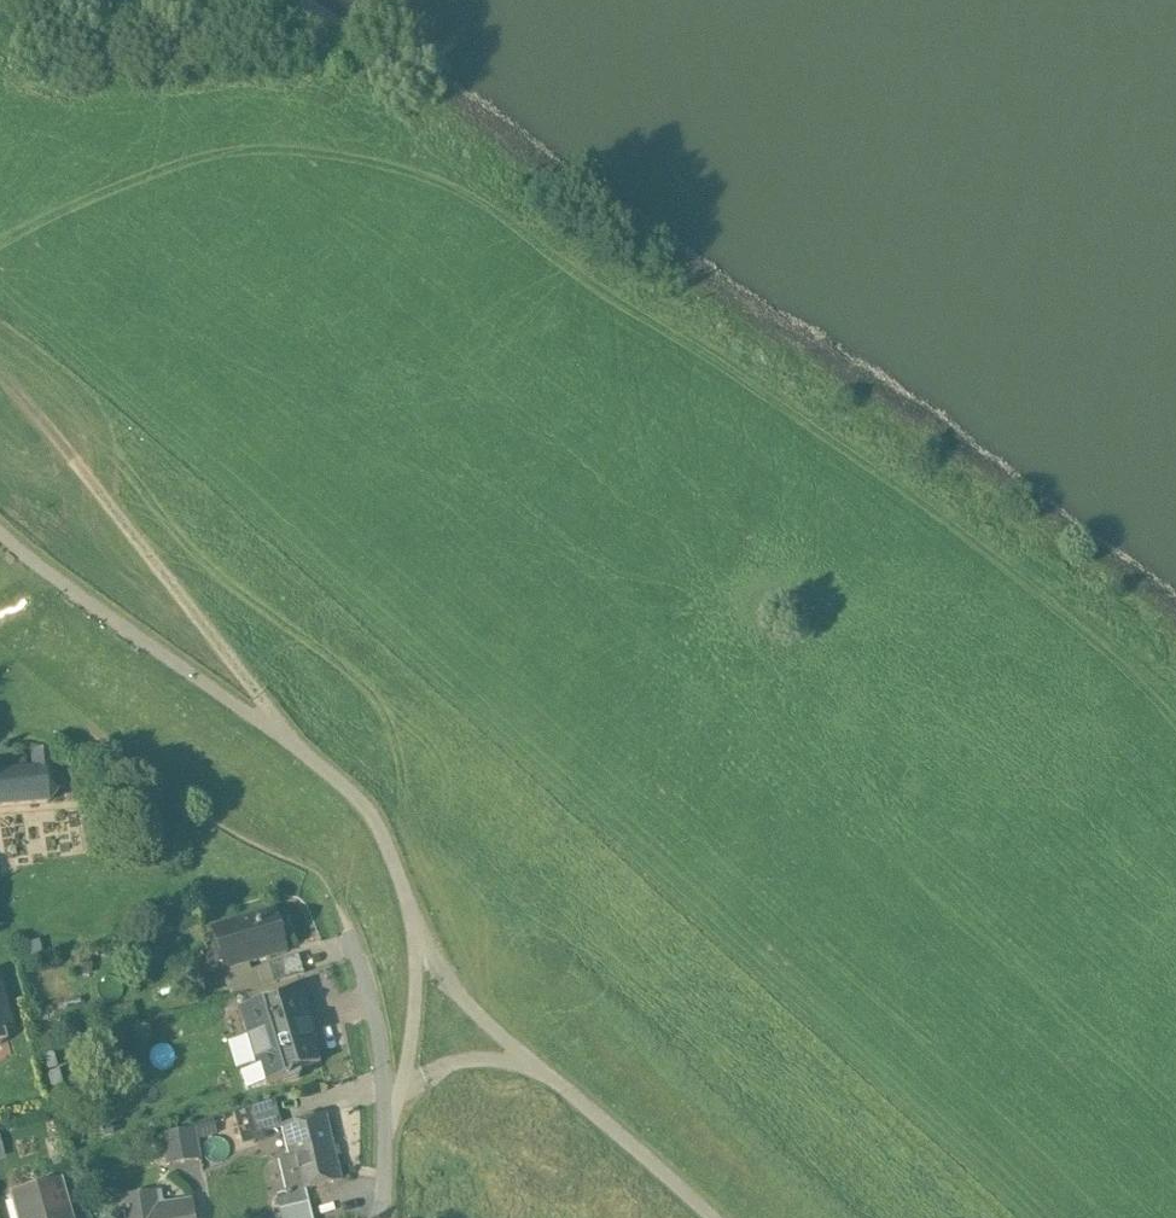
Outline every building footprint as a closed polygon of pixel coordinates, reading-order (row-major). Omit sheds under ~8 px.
[(0,775),(0,809),(49,805),(59,793),(55,752),(31,754),(32,772),(0,775)] [(270,912),(215,928),(227,969),(249,963),(282,953),(270,912)] [(298,958),(267,967),(273,985),(306,976),(305,974),(303,975),(298,958)] [(251,971),(249,963),(227,969),(222,971),(230,998),(273,985),(267,967),(251,971)] [(2,1046),(2,1043),(8,1042),(5,1033),(14,1030),(1,986),(0,986),(0,1047),(2,1046)] [(303,991),(238,1010),(256,1069),(242,1073),(247,1090),(266,1084),(266,1086),(290,1079),(293,1072),(320,1064),(312,1036),(310,1037),(307,1026),(313,1025),(303,991)] [(275,1101),(249,1109),(249,1111),(254,1129),(256,1136),(283,1129),(282,1126),(275,1101)] [(249,1111),(239,1114),(244,1132),(254,1129),(249,1111)] [(326,1116),(282,1126),(283,1129),(289,1158),(279,1160),(287,1193),(297,1191),(298,1192),(306,1191),(342,1182),(326,1116)] [(193,1130),(162,1136),(168,1167),(199,1161),(193,1130)] [(11,1197),(11,1199),(16,1198),(22,1217),(72,1217),(62,1182),(11,1197)] [(298,1192),(297,1191),(287,1193),(277,1196),(282,1217),(312,1217),(306,1191),(298,1192)] [(155,1194),(123,1199),(126,1217),(194,1217),(191,1202),(158,1207),(155,1194)]
